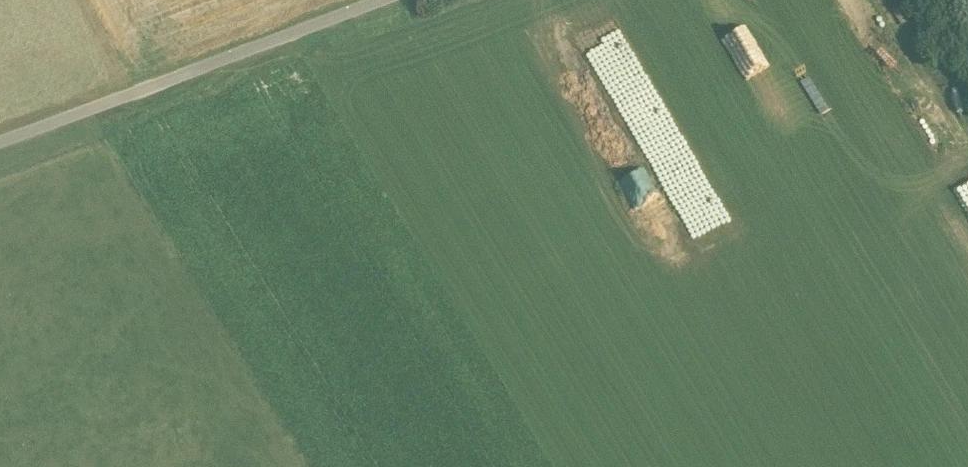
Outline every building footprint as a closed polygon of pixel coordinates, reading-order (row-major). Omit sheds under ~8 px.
[(670,275),(696,262),(630,133),(604,146),(670,275)]
